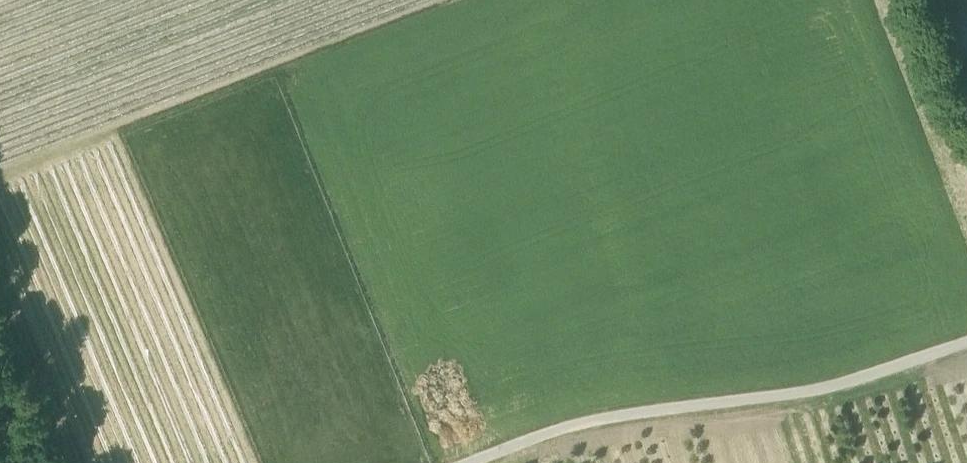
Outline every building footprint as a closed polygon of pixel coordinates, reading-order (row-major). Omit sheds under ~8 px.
[(932,20),(933,25),(966,12),(966,6),(932,20)]
